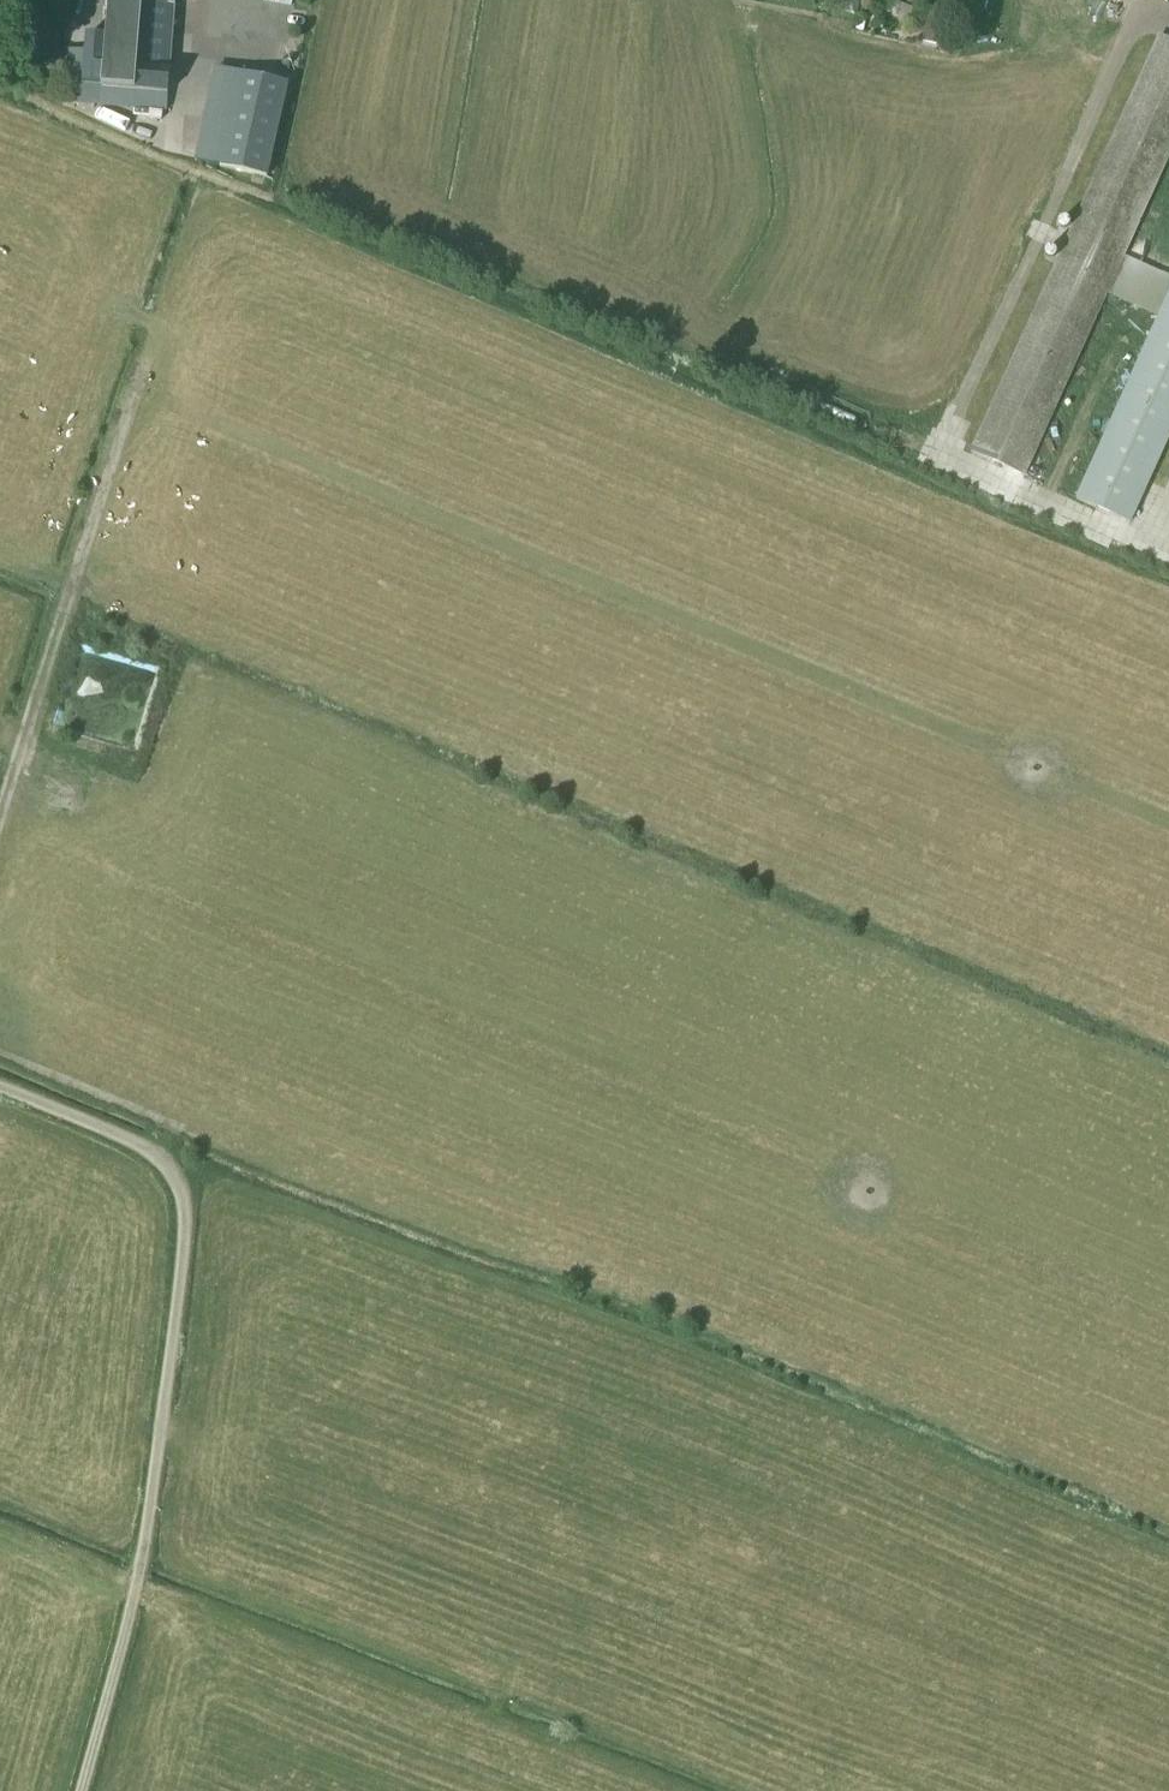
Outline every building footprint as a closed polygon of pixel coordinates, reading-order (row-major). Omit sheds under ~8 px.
[(174,0),(109,0),(106,39),(85,38),(84,52),(67,51),(64,105),(165,113),(174,11),(174,0)] [(957,15),(928,8),(920,42),(948,49),(957,15)] [(1159,36),(969,453),(1025,478),(1107,295),(1157,318),(1168,291),(1168,278),(1124,257),(1168,158),(1168,41),(1159,36)] [(238,74),(219,165),(268,176),(287,84),(238,74)] [(1157,318),(1074,500),(1129,525),(1168,438),(1168,291),(1157,318)]
